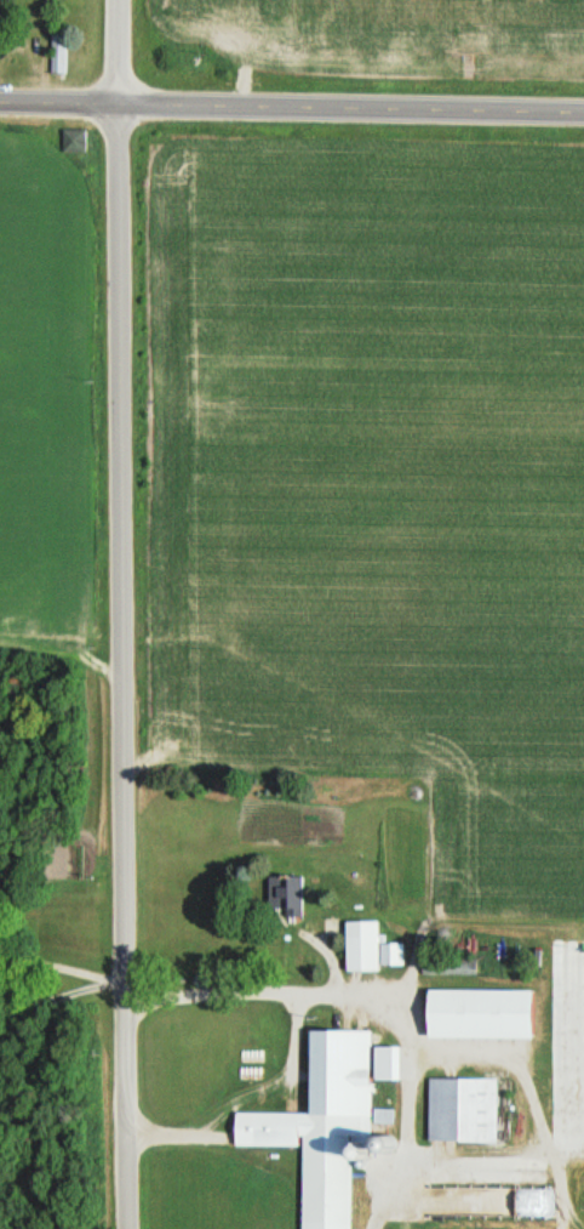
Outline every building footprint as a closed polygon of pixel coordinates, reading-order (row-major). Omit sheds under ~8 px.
[(50,25),(48,73),(64,73),(65,27),(50,25)] [(62,127),(61,150),(84,152),(85,129),(62,127)] [(303,875),(302,915),(286,915),(286,907),(269,907),(269,874),(303,875)] [(377,918),(377,932),(385,932),(385,940),(403,940),(403,962),(377,962),(377,968),(345,968),(344,918),(377,918)] [(479,957),(479,972),(424,972),(424,956),(479,957)] [(428,988),(428,1036),(529,1037),(529,989),(428,988)] [(308,1109),(233,1109),(233,1144),(299,1144),(299,1133),(300,1133),(300,1228),(349,1228),(349,1142),(371,1142),(371,1029),(308,1029),(308,1109)] [(429,1075),(428,1138),(494,1140),(496,1077),(429,1075)]
